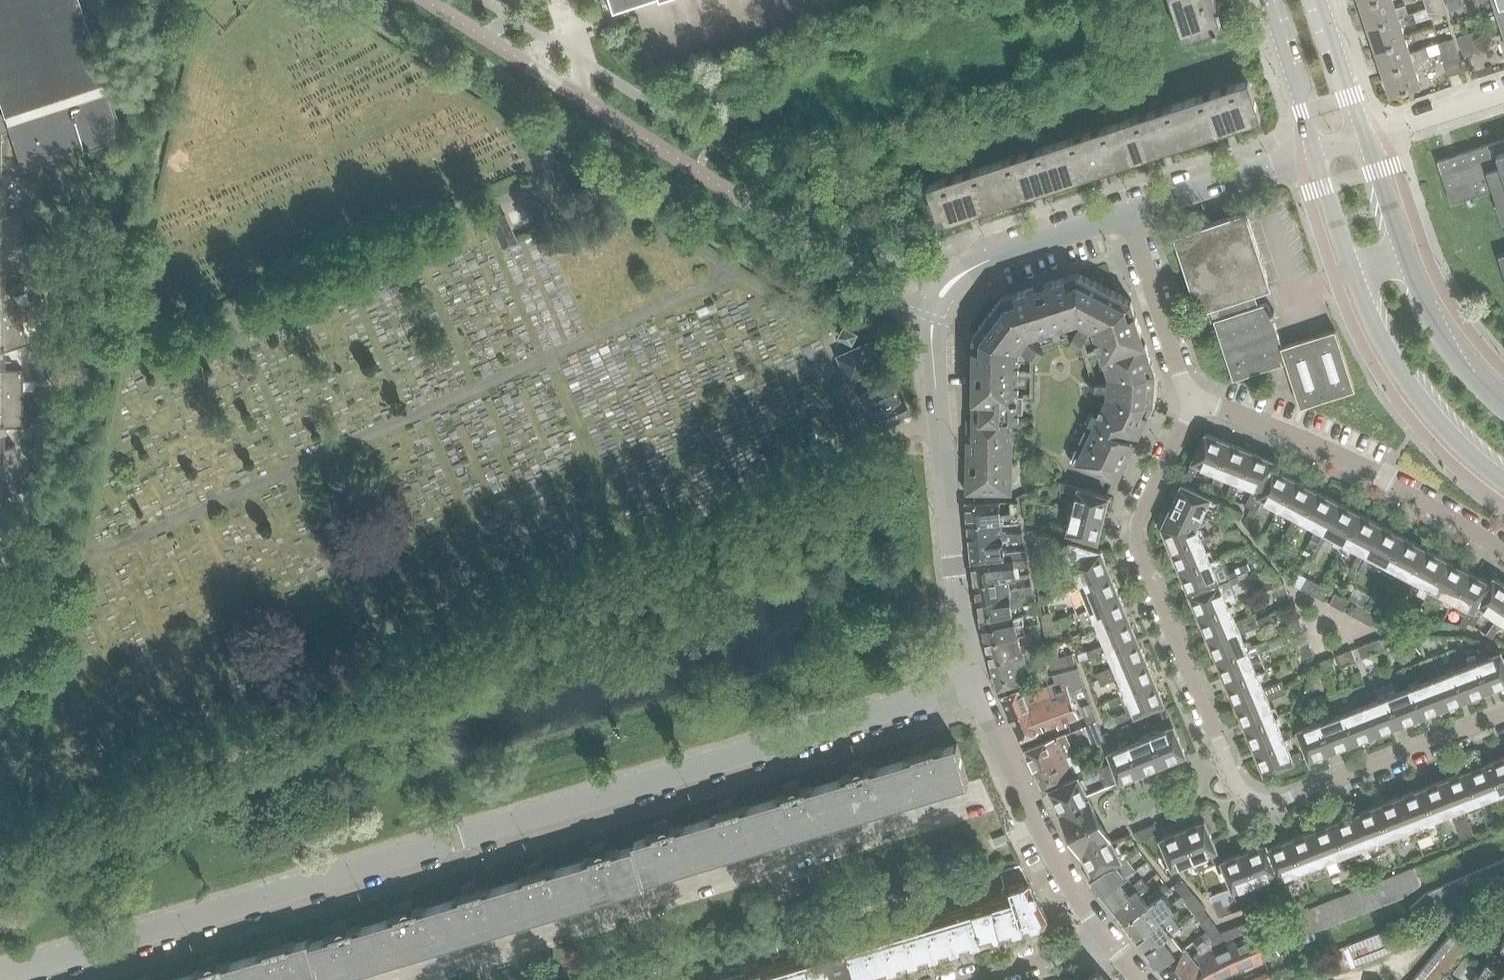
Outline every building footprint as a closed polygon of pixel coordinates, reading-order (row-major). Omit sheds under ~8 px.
[(20,168),(20,169),(35,164),(120,136),(122,135),(121,131),(109,96),(107,89),(94,49),(85,23),(85,22),(78,0),(0,0),(0,175),(20,168)] [(610,11),(643,0),(606,0),(610,11)] [(1214,0),(1169,0),(1182,40),(1221,27),(1214,6),(1216,5),(1214,0)] [(1367,27),(1407,14),(1404,5),(1394,8),(1392,0),(1373,0),(1359,4),(1367,27)] [(1446,1),(1449,10),(1464,6),(1462,0),(1449,0),(1446,1)] [(1495,10),(1503,7),(1503,0),(1492,0),(1495,10)] [(1429,17),(1444,12),(1441,3),(1426,8),(1429,17)] [(1495,10),(1502,32),(1503,31),(1503,7),(1495,10)] [(1374,49),(1405,39),(1400,25),(1416,20),(1413,12),(1407,14),(1367,27),(1374,49)] [(113,38),(120,36),(115,20),(108,23),(113,38)] [(1476,41),(1472,31),(1457,36),(1460,46),(1476,41)] [(1374,49),(1381,71),(1428,56),(1425,48),(1409,53),(1405,39),(1374,49)] [(1438,43),(1441,51),(1455,47),(1453,39),(1438,43)] [(1479,50),(1476,41),(1460,46),(1463,56),(1479,50)] [(1455,47),(1441,51),(1449,74),(1463,70),(1455,47)] [(1420,85),(1415,71),(1431,66),(1428,56),(1381,71),(1389,95),(1420,85)] [(1196,140),(1261,119),(1248,80),(1183,101),(1196,140)] [(1119,122),(1131,161),(1196,140),(1183,101),(1119,122)] [(1054,143),(1067,182),(1131,161),(1119,122),(1054,143)] [(1437,161),(1451,203),(1493,190),(1503,223),(1503,139),(1437,161)] [(1054,143),(990,164),(1002,203),(1067,182),(1054,143)] [(938,224),(1002,203),(990,164),(925,185),(938,224)] [(1210,308),(1215,325),(1232,380),(1286,363),(1300,406),(1354,389),(1341,347),(1335,329),(1281,346),(1271,317),(1275,315),(1273,310),(1270,311),(1267,301),(1256,304),(1253,294),(1271,288),(1245,211),(1172,235),(1198,312),(1210,308)] [(22,273),(22,215),(0,215),(0,273),(22,273)] [(504,215),(489,221),(500,247),(515,241),(504,215)] [(1002,296),(1001,298),(972,334),(970,418),(965,418),(963,492),(1009,493),(1011,421),(1017,421),(1017,410),(1022,410),(1022,393),(1017,393),(1018,347),(1019,345),(1034,358),(1042,348),(1026,335),(1027,334),(1079,318),(1131,300),(1077,272),(1002,296)] [(27,343),(10,288),(0,292),(0,352),(27,343)] [(1154,373),(1131,300),(1079,318),(1081,319),(1072,338),(1082,343),(1091,327),(1093,329),(1108,376),(1108,381),(1103,383),(1089,382),(1089,388),(1102,389),(1106,390),(1106,396),(1098,414),(1092,411),(1069,459),(1116,481),(1134,442),(1126,439),(1130,430),(1138,434),(1152,405),(1154,373)] [(844,328),(843,330),(839,337),(851,343),(855,334),(844,328)] [(849,380),(880,366),(869,342),(838,356),(849,380)] [(1277,393),(1292,388),(1284,365),(1269,370),(1277,393)] [(21,427),(22,369),(0,369),(0,427),(21,427)] [(875,419),(878,427),(878,428),(899,419),(898,417),(909,413),(904,400),(901,401),(892,380),(872,389),(872,390),(860,394),(871,420),(875,419)] [(1191,461),(1197,464),(1213,471),(1228,442),(1205,433),(1191,461)] [(1225,496),(1228,498),(1236,480),(1251,451),(1228,442),(1213,471),(1232,479),(1225,496)] [(28,488),(14,445),(0,449),(0,497),(28,488)] [(1244,504),(1250,507),(1272,467),(1275,461),(1251,451),(1236,480),(1228,498),(1231,499),(1238,481),(1252,487),(1244,504)] [(1189,482),(1197,464),(1191,461),(1183,479),(1189,482)] [(1253,515),(1262,498),(1278,506),(1293,478),(1272,467),(1250,507),(1248,513),(1253,515)] [(1290,536),(1300,518),(1314,490),(1293,478),(1278,506),(1294,514),(1284,532),(1290,536)] [(1181,484),(1161,527),(1195,526),(1205,504),(1239,520),(1242,513),(1209,497),(1181,484)] [(1077,487),(1072,510),(1102,519),(1108,497),(1077,487)] [(1314,490),(1300,518),(1316,526),(1306,544),(1312,547),(1336,501),(1314,490)] [(1327,532),(1343,541),(1358,513),(1336,501),(1312,547),(1318,550),(1327,532)] [(966,525),(1000,523),(1020,522),(1019,514),(999,515),(998,503),(964,502),(966,525)] [(1072,510),(1068,526),(1050,521),(1049,529),(1067,533),(1097,542),(1102,519),(1072,510)] [(1358,513),(1343,541),(1359,549),(1350,567),(1355,570),(1380,524),(1358,513)] [(1000,523),(966,525),(968,544),(1002,542),(1023,540),(1022,532),(1001,534),(1000,523)] [(1371,555),(1387,564),(1401,536),(1380,524),(1355,570),(1361,573),(1371,555)] [(1161,527),(1170,549),(1200,538),(1195,526),(1161,527)] [(1058,538),(1037,531),(1037,534),(1039,541),(1040,548),(1041,552),(1058,545),(1058,538)] [(1027,536),(1029,543),(1039,541),(1037,534),(1027,536)] [(1170,549),(1180,572),(1209,561),(1202,544),(1212,540),(1210,534),(1200,538),(1170,549)] [(1401,536),(1387,564),(1403,572),(1394,590),(1399,593),(1423,547),(1401,536)] [(1030,550),(1040,548),(1039,541),(1029,543),(1030,550)] [(1109,572),(1100,550),(1099,550),(1069,541),(1061,544),(1069,563),(1078,585),(1109,572)] [(1002,552),(1002,542),(968,544),(969,563),(970,564),(1026,558),(1025,550),(1002,552)] [(1413,578),(1430,586),(1445,559),(1423,547),(1399,593),(1404,595),(1413,578)] [(1031,556),(1041,554),(1041,552),(1040,548),(1030,550),(1031,556)] [(1032,563),(1042,561),(1041,554),(1031,556),(1032,563)] [(1026,558),(970,564),(973,585),(1007,579),(1016,578),(1014,567),(1027,566),(1026,558)] [(1426,607),(1436,589),(1452,598),(1466,570),(1445,559),(1430,586),(1421,604),(1426,607)] [(1042,561),(1032,563),(1033,570),(1043,568),(1042,561)] [(1216,578),(1209,561),(1180,572),(1189,594),(1238,576),(1236,570),(1216,578)] [(1043,568),(1033,570),(1035,576),(1045,575),(1043,568)] [(1465,628),(1468,622),(1489,582),(1466,570),(1452,598),(1468,607),(1459,624),(1465,628)] [(1118,594),(1109,572),(1078,585),(1081,593),(1071,597),(1077,611),(1118,594)] [(1045,575),(1035,576),(1036,583),(1046,581),(1045,575)] [(1189,594),(1198,616),(1228,605),(1221,590),(1241,581),(1238,576),(1189,594)] [(1483,608),(1497,617),(1503,604),(1503,584),(1493,576),(1489,582),(1468,622),(1474,625),(1483,608)] [(11,587),(4,577),(0,580),(0,595),(11,587)] [(1321,599),(1327,589),(1306,578),(1301,588),(1321,599)] [(1008,589),(1007,579),(973,585),(976,604),(1033,594),(1031,585),(1008,589)] [(1046,581),(1036,583),(1037,590),(1047,588),(1046,581)] [(1278,601),(1289,597),(1283,583),(1272,588),(1278,601)] [(1047,588),(1037,590),(1038,596),(1048,595),(1047,588)] [(1343,610),(1348,600),(1334,593),(1329,603),(1343,610)] [(1033,594),(976,604),(979,622),(1020,614),(1019,604),(1022,604),(1022,602),(1034,600),(1033,594)] [(1127,615),(1118,594),(1077,611),(1083,625),(1093,621),(1096,628),(1127,615)] [(1048,595),(1038,596),(1039,603),(1049,601),(1048,595)] [(1371,625),(1377,615),(1356,604),(1351,614),(1371,625)] [(1503,622),(1503,604),(1497,617),(1486,634),(1491,637),(1502,621),(1503,622)] [(1235,622),(1228,605),(1198,616),(1207,638),(1256,620),(1256,619),(1254,614),(1235,622)] [(1051,612),(1041,613),(1043,621),(1052,619),(1051,612)] [(1293,639),(1304,634),(1296,612),(1284,616),(1293,639)] [(1256,620),(1259,626),(1272,621),(1269,613),(1256,619),(1256,620)] [(1022,614),(1020,614),(979,622),(979,624),(984,644),(1017,636),(1025,634),(1022,622),(1023,622),(1022,614)] [(1136,637),(1127,615),(1096,628),(1102,644),(1086,650),(1088,657),(1105,650),(1136,637)] [(1052,619),(1043,621),(1044,628),(1053,627),(1052,619)] [(1207,638),(1217,661),(1246,650),(1240,634),(1259,626),(1256,620),(1207,638)] [(1019,645),(1017,636),(984,644),(990,664),(1022,655),(1021,654),(1042,650),(1037,624),(1026,626),(1027,633),(1029,632),(1031,642),(1019,645)] [(1053,627),(1044,628),(1045,636),(1055,635),(1053,627)] [(0,634),(0,645),(8,642),(5,632),(0,634)] [(1136,637),(1105,650),(1112,666),(1095,673),(1097,678),(1145,659),(1136,637)] [(1361,658),(1383,649),(1379,638),(1357,647),(1361,658)] [(1302,657),(1312,653),(1306,639),(1295,643),(1302,657)] [(1217,661),(1226,683),(1256,672),(1249,656),(1268,648),(1265,642),(1246,650),(1217,661)] [(1059,656),(1056,644),(1045,646),(1050,668),(1073,663),(1071,654),(1059,656)] [(1465,699),(1487,690),(1476,661),(1461,667),(1454,648),(1448,650),(1455,669),(1454,670),(1465,699)] [(1341,666),(1355,660),(1350,650),(1337,655),(1341,666)] [(1476,661),(1487,690),(1503,684),(1503,662),(1502,657),(1500,652),(1476,661)] [(1028,680),(1022,655),(990,664),(996,689),(1017,684),(1016,682),(1028,680)] [(1320,674),(1334,668),(1330,657),(1315,663),(1320,674)] [(1465,699),(1454,670),(1439,675),(1432,657),(1424,660),(1443,708),(1465,699)] [(1154,680),(1145,659),(1097,678),(1100,685),(1117,678),(1123,693),(1154,680)] [(1426,680),(1410,687),(1409,687),(1420,716),(1443,708),(1424,660),(1419,662),(1426,680)] [(1021,689),(1000,696),(1009,718),(1069,696),(1067,690),(1084,684),(1078,668),(1052,674),(1055,682),(1024,694),(1021,689)] [(1397,670),(1404,689),(1387,696),(1398,725),(1420,716),(1409,687),(1410,687),(1403,668),(1397,670)] [(1226,683),(1235,705),(1284,687),(1282,681),(1263,689),(1256,672),(1226,683)] [(1130,711),(1114,718),(1116,724),(1164,703),(1154,680),(1123,693),(1130,711)] [(1398,725),(1387,696),(1370,702),(1363,683),(1357,685),(1376,734),(1398,725)] [(1359,706),(1342,713),(1353,742),(1376,734),(1357,685),(1352,687),(1359,706)] [(1287,693),(1284,687),(1235,705),(1244,728),(1274,717),(1268,701),(1287,693)] [(1330,696),(1337,715),(1320,722),(1331,751),(1353,742),(1342,713),(1335,694),(1330,696)] [(1077,718),(1069,696),(1009,718),(1018,739),(1036,732),(1036,734),(1077,718)] [(1097,721),(1090,705),(1080,708),(1086,725),(1097,721)] [(1159,711),(1166,728),(1150,735),(1162,764),(1185,754),(1166,708),(1159,711)] [(1244,728),(1254,750),(1284,739),(1274,717),(1244,728)] [(1331,751),(1320,722),(1297,730),(1308,760),(1331,751)] [(1150,735),(1136,741),(1128,723),(1121,726),(1129,744),(1141,773),(1162,764),(1150,735)] [(1098,729),(1087,733),(1092,745),(1103,741),(1100,734),(1098,729)] [(1118,782),(1141,773),(1129,744),(1114,750),(1106,731),(1100,734),(1103,741),(1108,753),(1111,763),(1118,782)] [(1072,753),(1065,739),(1063,734),(1056,737),(1024,750),(1033,769),(1072,753)] [(1290,754),(1284,739),(1254,750),(1263,773),(1293,761),(1290,754)] [(918,755),(890,763),(902,801),(967,782),(956,743),(928,752),(927,747),(929,747),(929,745),(920,748),(921,749),(916,750),(918,755)] [(1293,761),(1303,757),(1300,750),(1290,754),(1293,761)] [(1042,789),(1063,781),(1078,776),(1086,773),(1092,771),(1091,767),(1085,768),(1079,770),(1072,753),(1033,769),(1042,789)] [(1500,793),(1503,791),(1503,756),(1488,762),(1500,793)] [(1478,801),(1489,827),(1496,825),(1486,798),(1500,793),(1488,762),(1466,771),(1478,801)] [(853,774),(826,783),(837,821),(902,801),(890,763),(863,771),(862,767),(864,766),(864,765),(856,767),(856,768),(852,769),(853,774)] [(1118,782),(1111,763),(1097,768),(1104,788),(1118,782)] [(1473,833),(1463,807),(1478,801),(1466,771),(1444,779),(1455,810),(1452,811),(1463,837),(1473,833)] [(1063,781),(1048,787),(1049,789),(1058,807),(1058,809),(1087,795),(1078,776),(1063,781)] [(1433,819),(1452,811),(1455,810),(1444,779),(1421,788),(1433,819)] [(773,840),(837,821),(826,783),(799,791),(797,786),(800,785),(799,784),(791,787),(787,789),(788,794),(761,802),(773,840)] [(1431,832),(1427,821),(1433,819),(1421,788),(1399,797),(1415,839),(1431,832)] [(1087,795),(1058,809),(1060,812),(1070,831),(1099,817),(1089,798),(1087,795)] [(1377,805),(1388,836),(1399,832),(1403,843),(1415,839),(1399,797),(1377,805)] [(724,813),(696,821),(708,860),(773,840),(761,802),(734,810),(732,806),(735,805),(735,803),(726,806),(726,807),(722,808),(724,813)] [(1387,849),(1382,838),(1388,836),(1377,805),(1354,814),(1370,855),(1387,849)] [(1332,823),(1344,853),(1354,850),(1358,860),(1370,855),(1354,814),(1332,823)] [(1099,817),(1070,831),(1080,851),(1083,856),(1111,841),(1109,837),(1099,817)] [(1194,858),(1209,852),(1216,849),(1204,820),(1183,829),(1194,858)] [(643,879),(708,860),(696,821),(669,830),(668,825),(670,824),(670,823),(662,825),(662,826),(657,828),(659,833),(632,841),(633,845),(643,879)] [(1155,823),(1137,830),(1141,838),(1158,832),(1155,823)] [(1340,868),(1336,856),(1344,853),(1332,823),(1310,831),(1326,873),(1340,868)] [(1183,829),(1161,838),(1173,867),(1194,858),(1183,829)] [(1009,842),(1003,831),(994,835),(1000,847),(1009,842)] [(1287,840),(1299,871),(1311,866),(1315,877),(1326,873),(1310,831),(1287,840)] [(1295,903),(1285,876),(1299,871),(1287,840),(1267,848),(1287,901),(1289,905),(1295,903)] [(1111,841),(1083,856),(1085,860),(1093,876),(1106,867),(1113,863),(1121,860),(1111,841)] [(1242,852),(1254,883),(1271,877),(1281,903),(1287,901),(1267,848),(1266,843),(1242,852)] [(595,856),(568,865),(580,903),(644,884),(643,879),(633,845),(606,853),(604,849),(607,848),(606,846),(598,849),(598,850),(594,851),(595,856)] [(1216,849),(1209,852),(1218,872),(1224,870),(1220,861),(1221,861),(1216,849)] [(1224,870),(1232,892),(1235,900),(1223,904),(1221,898),(1212,901),(1219,917),(1247,906),(1240,888),(1254,883),(1242,852),(1221,861),(1220,861),(1224,870)] [(1113,863),(1106,867),(1093,876),(1088,880),(1099,895),(1132,869),(1124,858),(1121,860),(1113,863)] [(1009,889),(1010,895),(1032,888),(1019,863),(999,870),(1004,889),(1009,889)] [(515,923),(580,903),(568,865),(541,873),(540,868),(542,867),(542,866),(533,868),(534,869),(529,871),(531,876),(503,884),(515,923)] [(1477,870),(1485,892),(1495,888),(1487,865),(1477,870)] [(1405,870),(1413,889),(1420,883),(1414,866),(1405,870)] [(1132,869),(1099,895),(1112,911),(1145,884),(1142,879),(1133,885),(1128,879),(1139,870),(1137,867),(1133,870),(1132,869)] [(1405,895),(1413,889),(1405,870),(1396,873),(1405,895)] [(1477,870),(1467,874),(1474,895),(1485,892),(1477,870)] [(1394,899),(1405,895),(1396,873),(1385,878),(1394,899)] [(1456,879),(1464,899),(1474,895),(1467,874),(1456,879)] [(1375,882),(1383,903),(1394,899),(1385,878),(1375,882)] [(1456,879),(1446,883),(1454,903),(1464,899),(1456,879)] [(1181,880),(1174,885),(1182,895),(1185,899),(1192,893),(1181,880)] [(1372,908),(1383,903),(1375,882),(1364,886),(1372,908)] [(1436,888),(1443,907),(1454,903),(1446,883),(1436,888)] [(466,895),(438,904),(450,942),(515,923),(503,884),(476,892),(475,888),(478,887),(477,885),(469,888),(469,889),(464,890),(466,895)] [(1145,884),(1112,911),(1123,925),(1130,918),(1147,905),(1139,895),(1148,888),(1145,884)] [(1362,912),(1372,908),(1364,886),(1353,890),(1362,912)] [(1047,917),(1032,888),(1010,895),(1021,930),(1044,923),(1044,924),(1047,917)] [(1436,888),(1426,892),(1433,911),(1443,907),(1436,888)] [(981,902),(968,906),(979,943),(1001,936),(990,900),(988,890),(979,893),(981,902)] [(1351,916),(1362,912),(1353,890),(1342,895),(1351,916)] [(1414,918),(1433,911),(1426,892),(1410,906),(1414,918)] [(1123,925),(1134,939),(1142,932),(1166,913),(1172,908),(1161,893),(1147,905),(1130,918),(1123,925)] [(1204,907),(1192,893),(1185,899),(1183,901),(1195,915),(1204,907)] [(990,900),(1001,936),(1021,930),(1010,895),(990,900)] [(1340,920),(1351,916),(1342,895),(1331,899),(1340,920)] [(948,912),(959,949),(979,943),(968,906),(966,897),(958,900),(961,908),(948,912)] [(1329,924),(1340,920),(1331,899),(1321,903),(1329,924)] [(939,915),(927,919),(938,955),(959,949),(948,912),(945,903),(936,906),(939,915)] [(1318,929),(1329,924),(1321,903),(1310,908),(1318,929)] [(386,961),(450,942),(438,904),(412,912),(410,907),(413,906),(412,905),(404,908),(404,909),(400,910),(401,915),(374,923),(386,961)] [(1206,929),(1217,943),(1249,932),(1246,922),(1220,932),(1203,908),(1195,915),(1206,929)] [(1308,933),(1318,929),(1310,908),(1299,912),(1308,933)] [(1503,924),(1503,909),(1485,933),(1492,939),(1503,924)] [(918,921),(907,925),(918,961),(938,955),(927,919),(924,910),(915,913),(918,921)] [(1297,937),(1308,933),(1299,912),(1288,916),(1297,937)] [(1176,927),(1166,913),(1142,932),(1134,939),(1145,953),(1176,927)] [(896,968),(918,961),(907,925),(904,916),(896,919),(898,927),(885,931),(896,968)] [(1286,941),(1297,937),(1288,916),(1278,921),(1286,941)] [(1275,945),(1286,941),(1278,921),(1267,925),(1275,945)] [(309,942),(320,976),(321,979),(323,979),(386,961),(374,923),(347,931),(346,927),(348,926),(348,924),(339,927),(340,928),(335,929),(337,934),(309,942)] [(876,934),(864,938),(875,974),(896,968),(885,931),(883,923),(874,925),(876,934)] [(1210,979),(1217,979),(1235,971),(1248,966),(1278,954),(1275,945),(1267,925),(1248,933),(1233,939),(1218,946),(1197,957),(1199,963),(1210,979)] [(864,938),(862,929),(854,931),(853,927),(840,932),(844,944),(855,979),(856,979),(875,974),(864,938)] [(1145,953),(1157,967),(1165,960),(1181,949),(1170,935),(1177,929),(1176,927),(1145,953)] [(1217,943),(1206,929),(1192,940),(1199,950),(1191,957),(1183,947),(1181,949),(1165,960),(1157,967),(1167,979),(1176,979),(1199,963),(1197,957),(1218,946),(1217,943)] [(1454,930),(1447,938),(1464,951),(1470,943),(1454,930)] [(1374,935),(1381,955),(1391,951),(1384,931),(1374,935)] [(1364,938),(1371,958),(1381,955),(1374,935),(1364,938)] [(802,957),(796,936),(774,943),(778,954),(786,979),(809,979),(802,957)] [(320,976),(309,942),(308,938),(281,946),(279,942),(282,941),(282,940),(273,942),(274,943),(269,944),(271,949),(243,958),(250,979),(308,979),(320,976)] [(1364,938),(1354,941),(1361,961),(1371,958),(1364,938)] [(1447,938),(1440,946),(1457,960),(1464,951),(1447,938)] [(1482,950),(1488,943),(1482,938),(1476,945),(1482,950)] [(1360,962),(1353,942),(1343,945),(1350,966),(1360,962)] [(823,950),(832,979),(855,979),(844,944),(823,950)] [(1343,945),(1333,949),(1340,969),(1350,966),(1343,945)] [(1450,968),(1457,960),(1440,946),(1434,954),(1450,968)] [(1457,978),(1477,953),(1471,948),(1451,973),(1457,978)] [(1340,969),(1333,949),(1323,952),(1331,973),(1340,969)] [(802,957),(809,979),(832,979),(823,950),(802,957)] [(760,970),(764,979),(786,979),(778,954),(771,956),(773,966),(760,970)] [(1434,954),(1427,962),(1444,976),(1444,975),(1450,968),(1434,954)] [(178,977),(179,979),(250,979),(243,958),(216,966),(215,961),(217,960),(217,959),(208,961),(209,962),(204,964),(206,969),(178,977)] [(740,976),(741,979),(764,979),(760,970),(758,960),(747,963),(750,973),(740,976)] [(1421,970),(1433,979),(1440,979),(1444,976),(1427,962),(1421,970)] [(1199,963),(1176,979),(1210,979),(1199,963)] [(1480,973),(1488,979),(1503,979),(1503,974),(1502,976),(1488,965),(1480,973)] [(740,976),(737,966),(728,969),(731,978),(726,979),(741,979),(740,976)] [(1096,970),(1085,979),(1104,979),(1096,970)] [(1414,978),(1416,979),(1433,979),(1421,970),(1414,978)] [(1268,971),(1249,979),(1272,979),(1268,971)]
